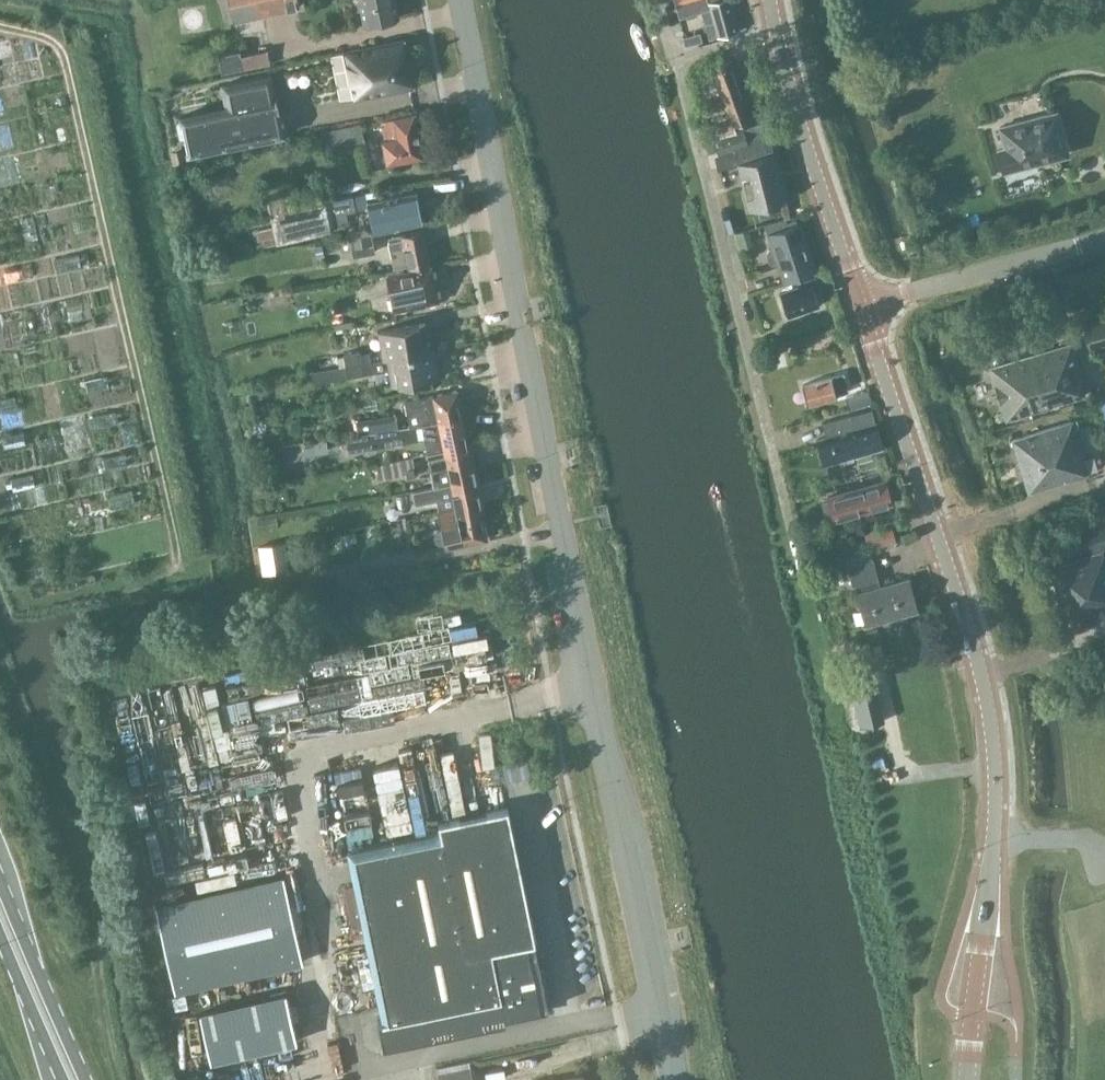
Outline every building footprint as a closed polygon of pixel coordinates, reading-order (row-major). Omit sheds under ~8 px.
[(224,21),(235,19),(235,22),(300,7),(298,0),(220,0),(224,21)] [(364,23),(399,15),(396,0),(359,0),(364,23)] [(675,4),(678,14),(679,17),(709,9),(713,22),(705,24),(709,38),(739,31),(730,0),(690,0),(675,4)] [(352,83),(355,99),(415,87),(405,39),(343,52),(350,84),(352,83)] [(218,55),(221,75),(270,65),(267,50),(241,55),(240,50),(218,55)] [(738,121),(752,116),(731,60),(710,68),(711,69),(697,75),(704,92),(717,86),(728,114),(714,120),(721,136),(741,129),(738,121)] [(179,115),(180,120),(165,122),(168,139),(183,136),(187,155),(284,135),(271,75),(221,85),(225,106),(179,115)] [(1037,162),(1036,159),(1067,150),(1056,112),(999,127),(1005,148),(997,151),(1003,172),(1037,162)] [(381,141),(385,164),(423,157),(415,113),(394,117),(394,119),(378,122),(379,127),(383,126),(385,140),(381,141)] [(319,132),(323,151),(365,143),(361,124),(319,132)] [(710,142),(709,142),(715,156),(745,144),(740,130),(710,142)] [(770,138),(736,148),(740,162),(738,162),(749,209),(786,200),(774,153),(770,138)] [(183,150),(169,153),(172,165),(185,162),(183,150)] [(189,163),(179,165),(182,179),(192,177),(189,163)] [(286,178),(263,184),(269,213),(352,197),(371,193),(371,192),(326,201),(325,195),(331,190),(329,181),(292,189),(291,184),(286,178)] [(385,198),(367,202),(373,231),(401,225),(421,221),(422,221),(416,191),(393,197),(385,198)] [(257,217),(246,219),(248,230),(252,229),(256,247),(276,242),(332,230),(331,229),(347,222),(345,212),(355,210),(352,197),(269,213),(270,216),(258,219),(257,217)] [(786,205),(750,215),(753,227),(765,224),(768,233),(766,233),(771,246),(768,247),(765,252),(768,261),(773,264),(776,263),(782,282),(817,271),(801,222),(797,223),(796,220),(787,223),(786,218),(789,217),(786,205)] [(349,229),(344,236),(371,232),(365,226),(349,229)] [(408,265),(408,267),(430,263),(423,231),(401,235),(402,240),(390,243),(395,267),(408,265)] [(349,237),(353,257),(375,253),(372,233),(349,237)] [(322,245),(314,246),(317,257),(324,255),(322,245)] [(429,267),(404,272),(403,268),(386,271),(387,275),(386,275),(393,312),(437,303),(429,267)] [(814,288),(819,286),(816,276),(797,283),(798,287),(782,293),(789,311),(802,307),(804,312),(820,306),(814,288)] [(1104,343),(1104,319),(1083,325),(1089,348),(1104,343)] [(332,325),(333,330),(353,327),(353,322),(332,325)] [(378,331),(383,360),(387,360),(387,357),(429,350),(425,323),(378,331)] [(1072,343),(1030,356),(1047,407),(1085,395),(1085,394),(1082,381),(1084,381),(1072,343)] [(383,360),(362,364),(362,362),(346,365),(348,376),(364,374),(389,370),(392,386),(397,385),(408,383),(441,378),(436,349),(429,350),(387,357),(387,360),(383,360)] [(346,365),(362,362),(360,350),(344,353),(346,365)] [(1047,407),(1030,356),(990,367),(1006,420),(1047,407)] [(346,365),(311,371),(313,382),(348,376),(346,365)] [(844,374),(803,384),(807,403),(849,392),(844,374)] [(422,424),(461,416),(455,391),(403,401),(409,426),(422,424)] [(868,391),(846,398),(849,408),(871,401),(868,391)] [(864,413),(822,424),(826,436),(816,439),(823,465),(856,456),(858,463),(873,458),(871,452),(884,448),(877,422),(868,424),(864,413)] [(355,421),(357,433),(398,428),(396,414),(355,421)] [(402,443),(425,439),(425,440),(423,441),(426,454),(467,446),(461,416),(422,424),(409,426),(398,429),(398,428),(357,433),(357,436),(346,438),(349,452),(375,448),(402,443)] [(1029,492),(1084,476),(1080,460),(1082,456),(1072,422),(1013,440),(1029,492)] [(331,432),(323,432),(323,441),(331,440),(331,432)] [(325,441),(314,443),(316,453),(327,451),(325,441)] [(461,489),(479,485),(475,465),(468,451),(467,446),(426,454),(430,471),(446,468),(449,484),(459,481),(461,489)] [(415,477),(411,456),(376,464),(379,479),(388,477),(405,474),(406,479),(415,477)] [(833,521),(864,512),(866,521),(875,518),(873,510),(893,505),(886,480),(826,496),(827,501),(821,502),(825,519),(832,517),(833,521)] [(452,496),(454,507),(455,508),(464,506),(466,514),(481,512),(484,505),(479,485),(461,489),(459,481),(449,484),(434,487),(434,485),(393,494),(396,508),(436,500),(452,496)] [(1095,508),(1099,520),(1083,525),(1091,552),(1090,552),(1091,555),(1051,568),(1067,618),(1104,606),(1104,559),(1103,552),(1102,548),(1104,547),(1104,505),(1095,508)] [(446,546),(462,543),(464,547),(473,546),(472,541),(487,538),(481,512),(466,514),(464,506),(455,508),(454,507),(438,510),(442,529),(436,530),(433,535),(434,541),(439,545),(445,544),(446,546)] [(277,516),(266,518),(255,520),(258,531),(279,527),(277,516)] [(892,526),(864,534),(868,548),(896,541),(892,526)] [(257,547),(262,572),(285,567),(280,542),(257,547)] [(873,558),(846,566),(852,586),(855,585),(857,592),(856,592),(865,625),(917,611),(909,578),(880,586),(873,558)] [(347,623),(349,635),(361,633),(359,621),(347,623)] [(347,850),(382,1022),(377,1023),(382,1047),(506,1022),(505,1017),(547,1008),(534,942),(535,942),(507,807),(437,822),(439,831),(347,850)] [(284,877),(155,905),(174,991),(303,963),(284,877)] [(286,993),(199,1013),(210,1060),(297,1041),(286,993)]
